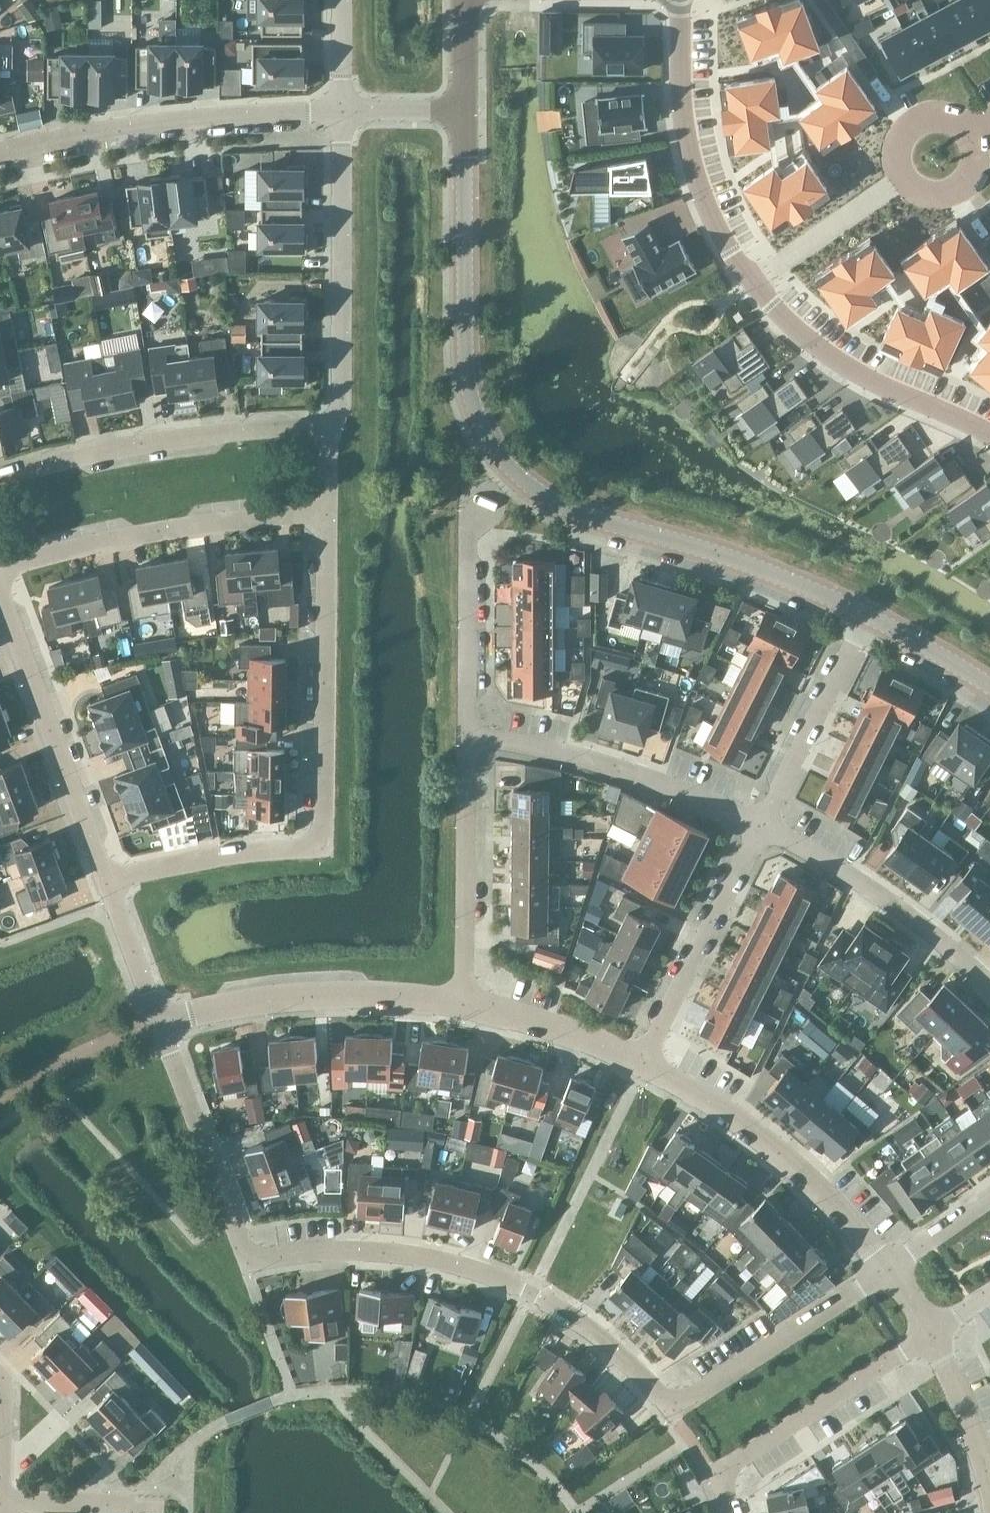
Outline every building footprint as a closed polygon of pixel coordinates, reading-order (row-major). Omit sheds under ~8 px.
[(17,6),(26,17),(29,21),(32,20),(35,19),(44,16),(33,0),(25,0),(20,4),(17,6)] [(259,20),(262,20),(262,34),(302,34),(302,20),(303,20),(303,10),(307,10),(307,0),(259,0),(259,20)] [(752,55),(780,44),(785,57),(819,45),(802,0),(800,0),(782,7),(779,0),(757,9),(760,15),(742,22),(739,15),(737,15),(752,55)] [(828,0),(818,0),(815,2),(819,8),(829,1),(828,0)] [(837,10),(851,0),(830,0),(837,10)] [(893,8),(899,5),(897,0),(885,0),(890,9),(893,8)] [(917,10),(925,6),(922,0),(916,0),(912,2),(914,5),(917,10)] [(941,9),(958,42),(978,32),(960,0),(956,0),(941,9)] [(978,32),(989,25),(989,9),(985,0),(960,0),(978,32)] [(833,8),(829,1),(819,8),(824,14),(833,8)] [(899,5),(893,8),(896,15),(910,8),(908,4),(906,1),(906,2),(899,5)] [(43,9),(44,16),(48,30),(63,27),(58,5),(43,9)] [(958,42),(941,9),(930,14),(925,6),(917,10),(921,19),(939,52),(958,42)] [(838,14),(833,8),(824,14),(828,21),(838,14)] [(561,11),(543,11),(543,37),(561,37),(561,11)] [(89,14),(89,28),(102,28),(102,14),(89,14)] [(842,20),(838,14),(828,21),(833,27),(842,20)] [(160,18),(159,43),(176,43),(176,27),(176,19),(160,18)] [(921,19),(903,29),(920,62),(939,52),(921,19)] [(643,37),(626,37),(622,33),(619,33),(619,22),(583,22),(583,51),(595,51),(595,69),(642,69),(643,37)] [(838,34),(847,28),(843,22),(833,28),(838,34)] [(850,27),(855,37),(864,33),(859,23),(850,27)] [(221,37),(233,37),(233,24),(221,24),(221,37)] [(903,29),(900,25),(877,37),(887,56),(890,54),(901,73),(920,62),(903,29)] [(838,34),(842,41),(852,34),(847,28),(838,34)] [(852,34),(842,41),(846,47),(856,40),(852,34)] [(221,40),(221,54),(236,54),(236,40),(221,40)] [(846,47),(851,53),(860,47),(856,40),(846,47)] [(289,83),(289,87),(307,87),(307,66),(303,66),(303,56),(302,56),(302,42),(253,42),(252,83),(289,83)] [(821,45),(825,56),(832,53),(828,42),(821,45)] [(176,91),(176,43),(159,43),(150,43),(150,46),(136,46),(136,86),(150,86),(150,87),(160,87),(160,91),(176,91)] [(176,43),(176,91),(192,91),(192,87),(202,87),(202,86),(216,86),(216,46),(202,46),(202,43),(176,43)] [(6,80),(13,80),(13,44),(0,44),(0,80),(6,80)] [(813,47),(818,58),(825,56),(821,45),(819,45),(813,47)] [(806,50),(810,61),(818,58),(813,47),(806,50)] [(860,47),(851,53),(855,60),(865,53),(860,47)] [(799,53),(803,64),(810,61),(806,50),(799,53)] [(88,101),(88,53),(62,53),(62,56),(48,56),(48,97),(62,97),(72,97),(72,101),(88,101)] [(114,53),(88,53),(88,101),(104,101),(104,97),(114,97),(128,97),(128,56),(114,56),(114,53)] [(796,66),(803,64),(799,53),(792,55),(796,66)] [(836,57),(843,67),(846,65),(849,63),(843,53),(836,57)] [(855,60),(860,66),(869,59),(865,53),(855,60)] [(789,69),(796,66),(792,55),(785,58),(789,69)] [(830,62),(837,71),(843,67),(836,57),(830,62)] [(27,58),(27,81),(43,81),(43,78),(44,58),(27,58)] [(869,59),(860,66),(864,72),(874,66),(869,59)] [(824,66),(831,75),(837,71),(830,62),(824,66)] [(837,130),(842,136),(861,123),(857,117),(873,105),(878,112),(879,111),(846,65),(843,67),(837,71),(831,75),(825,80),(818,84),(817,86),(825,97),(800,114),(824,149),(826,147),(822,141),(837,130)] [(818,70),(825,80),(831,75),(824,66),(818,70)] [(878,72),(874,66),(864,72),(868,79),(878,72)] [(242,67),(222,67),(222,92),(242,92),(242,67)] [(818,84),(825,80),(818,70),(812,74),(818,84)] [(727,147),(727,149),(770,143),(766,113),(780,111),(775,75),(719,83),(719,85),(727,84),(730,104),(722,105),(726,128),(733,127),(736,146),(727,147)] [(0,80),(0,112),(16,109),(13,94),(6,94),(6,80),(0,80)] [(779,89),(780,99),(788,98),(787,87),(779,89)] [(602,142),(633,139),(632,127),(646,126),(643,93),(597,97),(600,131),(601,130),(602,142)] [(790,110),(788,99),(780,100),(782,111),(790,110)] [(34,109),(16,113),(20,129),(37,125),(34,109)] [(251,195),(250,166),(246,166),(245,155),(232,155),(234,196),(251,195)] [(569,190),(652,191),(646,157),(574,169),(569,190)] [(831,192),(807,157),(782,175),(774,163),(744,184),(776,230),(778,229),(773,223),(790,211),(794,217),(813,204),(809,198),(825,187),(829,193),(831,192)] [(262,208),(302,208),(302,195),(303,195),(303,185),(307,185),(307,164),(289,164),(289,168),(259,168),(259,195),(262,195),(262,208)] [(181,174),(165,176),(171,223),(197,220),(197,218),(211,216),(206,176),(192,177),(182,178),(181,174)] [(172,233),(171,223),(165,176),(149,178),(150,182),(140,183),(140,184),(126,185),(131,226),(145,224),(147,236),(172,233)] [(98,190),(74,195),(82,230),(83,230),(94,228),(97,242),(120,237),(115,212),(112,200),(100,203),(98,190)] [(82,230),(74,195),(51,200),(56,224),(44,227),(50,252),(58,250),(59,254),(86,248),(83,230),(82,230)] [(0,211),(0,230),(4,250),(18,248),(20,258),(46,253),(40,228),(27,230),(21,204),(9,206),(10,209),(0,211)] [(302,208),(262,208),(262,221),(259,221),(259,248),(289,248),(289,252),(307,252),(307,232),(303,232),(303,222),(302,222),(302,208)] [(903,256),(901,257),(925,291),(950,274),(958,285),(988,264),(955,218),(954,219),(958,226),(942,237),(938,231),(919,245),(923,251),(907,262),(903,256)] [(622,236),(636,262),(632,264),(649,295),(668,285),(670,289),(686,280),(684,276),(696,270),(680,239),(662,248),(648,222),(622,236)] [(889,265),(870,237),(868,238),(872,244),(857,255),(853,249),(833,263),(837,269),(821,279),(817,273),(815,274),(847,321),(877,300),(869,288),(894,272),(889,265)] [(231,270),(246,270),(246,250),(228,249),(231,270)] [(228,260),(215,261),(217,273),(230,271),(228,260)] [(133,269),(135,283),(153,281),(151,267),(133,269)] [(91,274),(95,293),(112,290),(108,271),(91,274)] [(180,278),(182,291),(198,288),(196,276),(180,278)] [(149,282),(151,291),(166,288),(167,293),(180,291),(178,278),(165,280),(149,282)] [(983,279),(976,284),(983,293),(989,289),(983,279)] [(56,302),(76,297),(72,282),(52,287),(56,302)] [(983,293),(976,284),(970,288),(977,298),(983,293)] [(118,288),(122,304),(136,301),(133,286),(132,285),(124,287),(120,288),(118,288)] [(977,298),(970,288),(964,293),(970,302),(977,298)] [(983,307),(989,303),(983,293),(977,298),(983,307)] [(262,340),(302,340),(302,327),(303,327),(303,317),(307,317),(307,296),(289,296),(289,300),(259,300),(259,327),(262,327),(262,340)] [(945,300),(936,296),(933,303),(942,307),(945,300)] [(977,311),(983,307),(977,298),(970,302),(977,311)] [(52,317),(68,314),(65,300),(56,302),(49,303),(52,317)] [(946,300),(943,308),(953,312),(956,305),(946,300)] [(941,370),(964,319),(931,304),(925,317),(898,304),(881,342),(882,343),(886,337),(903,345),(900,351),(922,361),(925,354),(942,362),(939,370),(941,371),(941,370)] [(18,350),(10,310),(0,313),(0,353),(18,350)] [(739,311),(732,315),(737,322),(743,317),(739,312),(739,311)] [(987,326),(979,335),(989,344),(970,367),(989,383),(989,322),(987,326)] [(231,342),(246,342),(246,324),(231,323),(231,342)] [(103,354),(106,370),(113,410),(129,408),(128,404),(137,402),(136,395),(149,393),(137,332),(100,338),(103,354)] [(744,383),(745,382),(751,391),(763,383),(761,380),(766,377),(762,371),(770,365),(752,339),(741,347),(732,335),(694,361),(710,384),(733,368),(744,383)] [(202,355),(190,357),(195,398),(211,396),(210,392),(219,391),(216,368),(229,366),(225,337),(200,340),(202,355)] [(302,340),(262,340),(262,354),(259,354),(259,380),(289,380),(289,384),(307,384),(307,364),(303,364),(303,354),(302,354),(302,340)] [(46,344),(49,358),(60,356),(57,342),(46,344)] [(190,357),(188,342),(150,347),(155,387),(169,385),(170,398),(179,396),(180,400),(195,398),(190,357)] [(0,353),(0,394),(27,389),(18,350),(0,353)] [(106,370),(103,354),(102,354),(102,355),(65,362),(74,407),(87,404),(89,412),(98,410),(98,413),(113,410),(106,370)] [(773,419),(808,395),(794,376),(770,393),(763,383),(751,391),(736,401),(764,441),(780,429),(773,419)] [(64,387),(59,382),(33,387),(35,397),(65,390),(64,387)] [(0,409),(0,438),(26,431),(22,417),(39,413),(33,387),(27,389),(0,394),(0,395),(2,405),(1,409),(0,409)] [(805,462),(856,427),(842,407),(817,424),(811,414),(789,430),(795,440),(791,443),(805,462)] [(908,456),(912,453),(898,433),(873,450),(866,441),(844,456),(851,466),(847,469),(861,488),(891,467),(908,456)] [(899,478),(896,480),(912,503),(917,500),(924,510),(943,497),(946,502),(972,484),(954,458),(943,466),(934,454),(915,467),(899,478)] [(908,456),(891,467),(893,470),(899,478),(915,467),(908,456)] [(883,477),(889,485),(892,483),(896,480),(899,478),(893,470),(883,477)] [(965,532),(985,518),(989,525),(989,483),(987,479),(947,507),(965,532)] [(253,550),(256,590),(269,589),(270,605),(295,602),(293,577),(281,578),(278,547),(253,550)] [(219,603),(237,602),(238,609),(245,615),(258,613),(256,590),(253,550),(227,552),(229,572),(216,573),(219,603)] [(188,557),(163,561),(169,597),(182,595),(184,609),(186,618),(196,625),(212,623),(204,575),(191,577),(188,557)] [(515,560),(515,583),(553,583),(553,560),(515,560)] [(169,597),(163,561),(138,566),(141,585),(129,588),(134,617),(172,611),(169,597)] [(608,571),(591,571),(591,599),(608,599),(608,571)] [(82,615),(83,620),(96,617),(98,626),(123,620),(115,590),(103,593),(98,574),(74,580),(82,615)] [(572,574),(572,583),(585,583),(585,574),(572,574)] [(616,593),(608,623),(621,627),(622,621),(642,627),(655,581),(640,577),(640,579),(633,578),(628,597),(616,593)] [(82,615),(74,580),(49,586),(54,606),(41,609),(49,638),(73,632),(70,618),(82,615)] [(661,638),(676,587),(655,581),(642,627),(643,627),(644,622),(664,628),(661,638)] [(553,583),(515,583),(515,604),(553,604),(553,583)] [(572,591),(585,591),(585,583),(572,583),(572,591)] [(697,596),(690,594),(691,592),(689,591),(676,587),(661,638),(674,642),(702,650),(709,626),(690,620),(697,596)] [(739,608),(750,614),(754,606),(743,600),(739,608)] [(716,603),(710,621),(722,625),(730,607),(716,603)] [(553,604),(515,604),(515,626),(553,626),(570,626),(570,604),(553,604)] [(766,612),(749,645),(769,655),(786,622),(766,612)] [(290,625),(298,625),(298,615),(290,615),(290,625)] [(219,619),(221,634),(235,632),(234,617),(219,619)] [(578,617),(578,626),(591,626),(591,617),(578,617)] [(786,622),(769,655),(789,665),(806,632),(786,622)] [(260,639),(276,639),(276,626),(260,627),(260,639)] [(515,647),(553,647),(553,626),(515,626),(515,647)] [(578,634),(591,634),(591,626),(578,626),(578,634)] [(741,631),(730,626),(726,633),(737,639),(741,631)] [(737,639),(726,633),(722,641),(734,647),(737,639)] [(134,643),(136,657),(149,655),(146,641),(134,643)] [(250,680),(285,680),(286,658),(271,657),(271,644),(239,643),(239,666),(250,666),(250,680)] [(60,646),(49,649),(50,650),(55,663),(55,664),(56,665),(64,663),(60,646)] [(515,647),(515,669),(553,669),(553,647),(515,647)] [(604,667),(604,664),(608,652),(605,651),(595,648),(594,652),(591,665),(604,667)] [(654,664),(658,652),(645,648),(642,660),(654,664)] [(769,656),(754,648),(745,667),(779,684),(788,665),(769,656)] [(92,653),(95,666),(109,663),(106,650),(92,653)] [(164,659),(166,669),(180,667),(178,656),(164,659)] [(572,660),(572,669),(585,669),(585,660),(572,660)] [(717,667),(705,661),(701,669),(713,675),(717,667)] [(779,684),(745,667),(735,686),(769,703),(779,684)] [(184,678),(198,679),(198,669),(182,669),(184,678)] [(553,691),(553,669),(515,669),(515,691),(553,691)] [(585,678),(585,669),(572,669),(572,678),(585,678)] [(709,683),(713,675),(701,669),(697,677),(709,683)] [(893,675),(883,670),(866,704),(867,704),(886,714),(901,684),(891,679),(893,675)] [(100,727),(150,708),(137,673),(102,685),(106,697),(91,702),(100,727)] [(634,690),(614,685),(616,680),(603,676),(596,700),(607,703),(600,728),(607,729),(606,732),(621,736),(634,690)] [(198,679),(184,678),(186,687),(198,687),(198,679)] [(250,680),(250,701),(285,702),(285,680),(250,680)] [(906,724),(923,690),(913,685),(911,689),(901,684),(886,714),(901,721),(906,724)] [(634,690),(621,736),(636,740),(637,738),(643,740),(649,721),(660,724),(669,695),(635,685),(634,690)] [(769,703),(735,686),(725,705),(759,722),(769,703)] [(940,699),(928,693),(924,701),(936,706),(940,699)] [(250,701),(235,701),(235,724),(237,724),(237,736),(267,736),(267,724),(285,725),(285,702),(250,701)] [(666,722),(676,725),(676,724),(679,717),(683,707),(672,704),(666,722)] [(703,709),(691,704),(688,712),(699,717),(703,709)] [(886,714),(867,704),(858,723),(891,740),(901,721),(886,714)] [(759,722),(725,705),(716,725),(750,742),(759,722)] [(11,731),(2,708),(0,709),(0,735),(11,731)] [(163,744),(150,708),(100,727),(108,751),(133,742),(137,753),(163,744)] [(696,725),(699,717),(688,712),(684,720),(696,725)] [(932,727),(921,721),(917,729),(928,734),(932,727)] [(190,722),(170,729),(174,740),(194,733),(190,722)] [(952,772),(979,732),(966,724),(965,726),(959,722),(948,738),(938,732),(921,757),(932,764),(935,760),(952,772)] [(891,740),(858,723),(848,743),(882,759),(891,740)] [(706,745),(739,762),(750,742),(716,725),(706,745)] [(917,729),(913,736),(924,742),(928,734),(917,729)] [(952,772),(969,783),(966,788),(977,795),(989,777),(989,767),(985,763),(989,756),(989,740),(979,732),(952,772)] [(216,735),(200,735),(203,749),(216,749),(216,735)] [(235,748),(234,770),(284,771),(284,749),(267,748),(267,736),(237,736),(237,748),(235,748)] [(882,759),(848,743),(838,762),(872,779),(882,759)] [(163,744),(137,753),(142,765),(117,774),(126,798),(165,784),(159,768),(170,764),(163,744)] [(907,763),(896,757),(892,765),(903,770),(907,763)] [(30,784),(22,761),(0,769),(0,795),(30,784)] [(872,779),(838,762),(829,781),(862,798),(872,779)] [(526,764),(526,777),(554,777),(554,769),(554,768),(526,764)] [(892,765),(888,772),(900,778),(903,770),(892,765)] [(216,786),(216,770),(207,770),(210,786),(216,786)] [(234,770),(234,792),(284,793),(284,771),(234,770)] [(905,780),(907,781),(916,785),(921,775),(910,770),(907,778),(905,780)] [(199,771),(192,774),(195,782),(202,779),(199,771)] [(513,813),(549,813),(561,813),(561,777),(526,777),(525,789),(513,788),(513,813)] [(126,798),(135,823),(150,817),(154,828),(158,827),(188,816),(180,793),(175,780),(165,784),(126,798)] [(918,788),(907,781),(905,780),(904,784),(899,793),(902,795),(910,800),(918,788)] [(862,798),(829,781),(819,801),(852,818),(862,798)] [(616,802),(621,786),(609,783),(605,798),(616,802)] [(19,827),(15,816),(39,807),(30,784),(0,795),(0,834),(19,827)] [(625,875),(674,900),(707,834),(621,790),(620,790),(622,791),(612,821),(614,821),(637,833),(642,823),(649,826),(630,863),(605,851),(599,869),(623,880),(625,875)] [(284,793),(234,792),(234,805),(248,806),(248,815),(265,815),(278,816),(284,816),(284,793)] [(216,806),(227,807),(227,794),(216,794),(216,806)] [(888,801),(877,796),(873,803),(884,809),(888,801)] [(964,819),(970,811),(971,810),(973,807),(959,797),(951,809),(964,819)] [(212,827),(207,802),(191,804),(196,830),(212,827)] [(873,803),(869,811),(880,817),(884,809),(873,803)] [(904,875),(930,839),(919,831),(927,820),(908,806),(891,830),(901,836),(886,858),(893,863),(891,866),(904,875)] [(964,819),(966,820),(975,827),(982,819),(971,810),(970,811),(964,819)] [(549,813),(513,813),(513,836),(560,836),(560,837),(561,837),(572,837),(572,827),(548,826),(549,813)] [(265,815),(265,831),(278,831),(278,816),(265,815)] [(221,821),(216,821),(219,837),(235,834),(234,830),(221,821)] [(969,840),(978,847),(986,837),(987,836),(977,829),(969,840)] [(59,861),(50,838),(26,847),(22,836),(0,844),(0,849),(6,865),(19,860),(24,874),(59,861)] [(513,836),(513,859),(548,859),(548,846),(560,846),(560,837),(560,836),(513,836)] [(941,847),(930,839),(904,875),(917,885),(920,881),(927,887),(942,866),(952,873),(969,849),(949,836),(941,847)] [(567,852),(580,852),(580,848),(580,837),(572,837),(561,837),(561,853),(567,852)] [(977,849),(985,856),(989,851),(989,840),(986,837),(978,847),(977,849)] [(513,859),(512,882),(560,883),(560,873),(548,873),(548,859),(513,859)] [(59,861),(24,874),(29,887),(16,892),(24,912),(47,904),(48,891),(67,884),(59,861)] [(583,877),(591,877),(596,861),(583,861),(583,877)] [(971,922),(989,900),(989,886),(980,877),(986,870),(976,861),(957,884),(966,892),(953,907),(955,908),(952,911),(962,920),(965,917),(971,922)] [(813,890),(780,873),(770,893),(803,910),(813,890)] [(512,882),(512,905),(548,906),(560,906),(560,883),(512,882)] [(570,893),(586,893),(589,883),(569,883),(570,893)] [(803,910),(770,893),(760,913),(794,930),(803,910)] [(617,932),(649,948),(660,926),(639,916),(644,905),(623,895),(613,915),(624,920),(617,932)] [(988,936),(989,938),(989,937),(989,900),(971,922),(978,928),(975,931),(985,940),(988,936)] [(585,917),(594,921),(596,922),(597,923),(603,909),(599,907),(589,903),(585,916),(585,917)] [(548,906),(512,905),(512,929),(535,930),(535,942),(559,942),(559,920),(547,919),(548,906)] [(832,915),(820,909),(816,917),(828,922),(832,915)] [(794,930),(760,913),(750,932),(784,949),(794,930)] [(828,922),(816,917),(812,924),(824,930),(828,922)] [(852,987),(886,938),(882,935),(884,932),(873,924),(871,928),(864,923),(852,942),(840,934),(820,963),(841,977),(840,978),(852,987)] [(649,948),(617,932),(611,944),(601,939),(596,948),(639,969),(649,948)] [(784,949),(750,932),(740,951),(774,968),(784,949)] [(890,941),(886,938),(852,987),(865,995),(865,994),(885,1008),(904,981),(896,976),(895,971),(907,953),(901,948),(903,945),(892,937),(890,941)] [(574,952),(590,960),(592,956),(596,948),(578,939),(574,952)] [(536,946),(531,962),(562,972),(567,955),(536,946)] [(639,969),(596,948),(592,956),(603,962),(597,974),(629,989),(639,969)] [(806,950),(802,958),(814,964),(818,956),(806,950)] [(774,968),(740,951),(731,970),(765,987),(774,968)] [(798,966),(810,971),(810,972),(814,964),(802,958),(798,966)] [(578,979),(582,965),(571,961),(567,974),(567,975),(578,979)] [(765,987),(731,970),(721,990),(755,1007),(765,987)] [(629,989),(597,974),(591,986),(580,981),(575,990),(618,1011),(629,989)] [(937,1031),(965,1002),(944,983),(926,1002),(915,992),(896,1013),(917,1032),(927,1022),(937,1031)] [(793,992),(781,986),(778,994),(789,1000),(793,992)] [(806,1004),(812,994),(804,990),(801,988),(796,998),(806,1004)] [(755,1007),(721,990),(711,1009),(745,1026),(755,1007)] [(778,994),(774,1002),(785,1007),(789,1000),(778,994)] [(937,1031),(933,1035),(940,1041),(941,1056),(960,1073),(989,1052),(989,1050),(973,1034),(985,1021),(965,1002),(937,1031)] [(711,1009),(701,1029),(735,1046),(745,1026),(711,1009)] [(815,1024),(807,1033),(829,1051),(837,1042),(815,1024)] [(774,1031),(762,1025),(758,1033),(770,1038),(774,1031)] [(368,1075),(369,1033),(360,1034),(353,1036),(345,1035),(345,1052),(334,1053),(335,1085),(347,1084),(347,1075),(368,1075)] [(369,1033),(368,1075),(389,1076),(388,1086),(401,1087),(404,1055),(392,1054),(393,1037),(385,1037),(375,1034),(369,1033)] [(758,1033),(754,1040),(766,1046),(770,1038),(758,1033)] [(849,1041),(861,1049),(866,1041),(854,1033),(849,1041)] [(296,1078),(292,1036),(283,1038),(276,1040),(269,1041),(271,1064),(260,1066),(264,1091),(285,1089),(284,1079),(296,1078)] [(298,1036),(292,1036),(296,1078),(318,1076),(317,1071),(329,1070),(329,1059),(318,1060),(316,1037),(308,1037),(298,1036)] [(440,1082),(446,1041),(437,1040),(430,1041),(422,1040),(419,1063),(408,1062),(405,1087),(426,1090),(428,1080),(440,1082)] [(446,1041),(440,1082),(451,1084),(450,1094),(471,1097),(476,1073),(466,1070),(469,1047),(461,1046),(452,1042),(446,1041)] [(842,1057),(848,1049),(840,1042),(833,1051),(842,1057)] [(258,1092),(255,1067),(244,1068),(240,1045),(234,1046),(231,1046),(227,1046),(223,1047),(220,1049),(214,1050),(217,1068),(213,1069),(217,1089),(236,1086),(238,1095),(258,1092)] [(778,1078),(764,1095),(775,1105),(774,1106),(780,1111),(810,1076),(783,1053),(769,1069),(778,1078)] [(500,1095),(510,1098),(521,1058),(512,1056),(505,1056),(498,1054),(491,1076),(481,1074),(475,1101),(497,1107),(500,1095)] [(870,1076),(879,1066),(865,1055),(857,1065),(870,1076)] [(521,1058),(510,1098),(508,1107),(539,1116),(554,1074),(542,1071),(543,1067),(536,1065),(527,1059),(521,1058)] [(974,1075),(963,1083),(969,1092),(981,1083),(975,1074),(974,1075)] [(810,1076),(780,1111),(798,1126),(823,1096),(807,1082),(811,1076),(810,1076)] [(576,1079),(571,1077),(562,1098),(552,1095),(544,1118),(575,1131),(583,1112),(585,1113),(595,1087),(590,1084),(587,1082),(580,1079),(576,1079)] [(922,1080),(919,1084),(912,1093),(923,1103),(934,1090),(922,1080)] [(948,1088),(938,1095),(943,1103),(944,1105),(954,1097),(948,1088)] [(244,1097),(246,1106),(262,1104),(261,1094),(244,1097)] [(932,1110),(943,1103),(938,1095),(927,1103),(932,1110)] [(823,1096),(798,1126),(816,1141),(846,1106),(845,1105),(840,1110),(823,1096)] [(973,1109),(989,1134),(989,1097),(973,1109)] [(451,1100),(437,1098),(435,1114),(449,1116),(451,1100)] [(345,1117),(365,1119),(366,1106),(346,1104),(345,1117)] [(366,1106),(365,1119),(380,1121),(382,1106),(367,1104),(366,1106)] [(823,1145),(834,1155),(849,1137),(859,1145),(873,1129),(846,1106),(816,1141),(822,1146),(823,1145)] [(399,1123),(432,1128),(434,1113),(400,1108),(399,1123)] [(973,1109),(972,1109),(977,1117),(960,1129),(955,1121),(955,1122),(982,1161),(989,1155),(989,1134),(973,1109)] [(465,1137),(478,1140),(482,1120),(469,1117),(465,1137)] [(914,1117),(904,1124),(910,1133),(920,1126),(914,1117)] [(290,1123),(297,1143),(311,1137),(304,1118),(290,1123)] [(452,1134),(465,1136),(467,1120),(454,1118),(452,1134)] [(252,1172),(291,1158),(287,1146),(297,1143),(289,1122),(264,1131),(268,1141),(246,1149),(249,1156),(250,1167),(252,1172)] [(982,1161),(955,1122),(943,1130),(938,1123),(932,1127),(937,1134),(964,1173),(982,1161)] [(901,1140),(910,1133),(904,1124),(894,1131),(901,1140)] [(423,1148),(424,1130),(406,1129),(404,1147),(423,1148)] [(427,1140),(444,1143),(446,1132),(429,1129),(427,1140)] [(693,1146),(695,1144),(691,1142),(691,1139),(683,1133),(680,1134),(676,1131),(661,1152),(649,1144),(638,1165),(656,1178),(664,1168),(672,1174),(673,1174),(693,1146)] [(964,1173),(937,1134),(919,1146),(947,1185),(964,1173)] [(515,1150),(528,1154),(533,1141),(519,1136),(515,1150)] [(348,1137),(344,1149),(356,1153),(360,1141),(348,1137)] [(528,1154),(541,1158),(546,1143),(533,1139),(533,1141),(528,1154)] [(490,1145),(486,1162),(503,1166),(506,1149),(490,1145)] [(673,1174),(672,1174),(666,1182),(676,1189),(667,1201),(677,1207),(685,1195),(684,1195),(712,1156),(703,1150),(700,1151),(693,1146),(673,1174)] [(947,1185),(919,1146),(902,1159),(930,1200),(931,1199),(930,1197),(947,1185)] [(460,1148),(458,1165),(476,1168),(478,1151),(460,1148)] [(876,1162),(870,1153),(858,1162),(864,1171),(876,1162)] [(380,1216),(383,1174),(382,1174),(383,1164),(384,1154),(372,1154),(372,1163),(350,1161),(348,1188),(358,1189),(357,1212),(364,1212),(375,1216),(380,1216)] [(720,1163),(712,1156),(684,1195),(685,1195),(702,1208),(728,1171),(721,1166),(720,1163)] [(295,1169),(291,1158),(252,1172),(256,1181),(260,1186),(263,1194),(284,1186),(288,1196),(313,1186),(305,1165),(295,1169)] [(892,1206),(903,1199),(912,1212),(930,1200),(902,1159),(901,1159),(906,1166),(896,1173),(891,1165),(869,1180),(892,1206)] [(382,1174),(383,1174),(380,1216),(389,1216),(396,1214),(404,1215),(406,1192),(416,1193),(418,1167),(383,1164),(382,1174)] [(501,1175),(514,1179),(517,1169),(504,1165),(501,1175)] [(647,1175),(637,1168),(632,1177),(641,1183),(647,1175)] [(735,1176),(728,1171),(702,1208),(726,1225),(747,1201),(738,1194),(747,1182),(738,1175),(735,1176)] [(458,1186),(425,1178),(421,1194),(432,1196),(426,1218),(434,1220),(440,1224),(447,1226),(449,1227),(458,1186)] [(458,1186),(449,1227),(451,1227),(458,1228),(465,1228),(473,1229),(478,1207),(488,1209),(493,1188),(459,1180),(458,1186)] [(522,1195),(501,1187),(492,1211),(502,1215),(494,1236),(499,1238),(502,1241),(505,1243),(509,1243),(513,1243),(518,1245),(528,1219),(527,1218),(530,1208),(518,1204),(522,1195)] [(341,1211),(341,1195),(328,1195),(318,1195),(318,1211),(341,1211)] [(747,1201),(726,1225),(747,1246),(756,1237),(756,1238),(780,1215),(774,1209),(774,1206),(766,1198),(755,1208),(747,1201)] [(621,1200),(615,1213),(621,1216),(627,1203),(621,1200)] [(667,1201),(662,1208),(671,1214),(672,1213),(677,1207),(667,1201)] [(666,1222),(683,1234),(684,1234),(690,1226),(672,1213),(671,1214),(666,1222)] [(8,1223),(19,1234),(28,1226),(17,1214),(8,1223)] [(756,1237),(747,1246),(755,1255),(745,1264),(753,1272),(796,1229),(789,1221),(786,1221),(780,1215),(756,1238),(756,1237)] [(796,1229),(753,1272),(760,1279),(769,1270),(776,1278),(777,1279),(785,1271),(784,1270),(810,1246),(809,1246),(804,1240),(804,1237),(796,1229)] [(648,1282),(640,1275),(659,1253),(649,1244),(638,1257),(622,1243),(611,1265),(624,1276),(608,1294),(617,1302),(620,1301),(626,1307),(648,1282)] [(788,1292),(767,1312),(775,1322),(797,1308),(800,1305),(801,1306),(821,1292),(808,1279),(827,1261),(824,1257),(824,1254),(817,1247),(814,1247),(811,1244),(809,1246),(810,1246),(784,1270),(785,1271),(777,1279),(776,1278),(775,1279),(788,1292)] [(19,1291),(9,1280),(19,1270),(4,1255),(0,1259),(0,1310),(19,1291)] [(708,1277),(715,1270),(711,1267),(708,1264),(704,1268),(704,1273),(708,1277)] [(657,1271),(648,1282),(626,1307),(633,1313),(633,1316),(641,1323),(673,1287),(672,1287),(666,1281),(667,1279),(657,1271)] [(74,1294),(84,1284),(74,1273),(64,1284),(74,1294)] [(738,1291),(720,1274),(711,1284),(729,1301),(738,1291)] [(673,1287),(641,1323),(649,1330),(653,1330),(659,1335),(681,1311),(680,1310),(682,1309),(691,1298),(683,1291),(689,1284),(680,1277),(672,1287),(673,1287)] [(748,1277),(740,1285),(748,1293),(755,1285),(748,1277)] [(19,1291),(0,1310),(0,1324),(10,1334),(29,1316),(37,1324),(55,1307),(29,1281),(19,1291)] [(78,1296),(90,1308),(99,1299),(87,1287),(78,1296)] [(289,1315),(290,1322),(308,1319),(310,1338),(308,1338),(308,1339),(326,1337),(326,1335),(344,1333),(338,1288),(307,1292),(307,1290),(286,1293),(287,1300),(283,1300),(282,1304),(282,1308),(283,1312),(285,1315),(289,1315)] [(379,1318),(380,1316),(411,1318),(412,1293),(381,1291),(381,1289),(360,1288),(358,1317),(359,1317),(359,1326),(361,1330),(375,1330),(378,1328),(378,1318),(379,1318)] [(461,1307),(431,1297),(423,1321),(453,1331),(452,1333),(472,1340),(475,1333),(478,1330),(480,1323),(479,1319),(482,1312),(462,1305),(461,1307)] [(659,1335),(657,1337),(660,1340),(661,1343),(668,1349),(671,1349),(674,1352),(691,1332),(705,1344),(726,1330),(699,1307),(690,1316),(682,1309),(680,1310),(681,1311),(659,1335)] [(75,1348),(81,1341),(71,1331),(75,1328),(60,1312),(42,1330),(50,1338),(32,1356),(39,1364),(36,1367),(46,1377),(75,1348)] [(81,1341),(75,1348),(46,1377),(56,1386),(58,1383),(66,1391),(86,1372),(97,1383),(121,1359),(102,1339),(90,1351),(81,1341)] [(128,1353),(156,1382),(169,1370),(141,1341),(128,1353)] [(335,1342),(335,1359),(347,1359),(347,1342),(335,1342)] [(533,1360),(546,1369),(557,1354),(543,1344),(537,1353),(532,1360),(533,1360)] [(390,1357),(389,1373),(405,1374),(407,1354),(393,1352),(393,1357),(390,1357)] [(575,1403),(591,1386),(580,1377),(584,1372),(561,1356),(541,1386),(563,1402),(567,1396),(575,1403)] [(410,1363),(406,1374),(418,1377),(421,1366),(410,1363)] [(105,1431),(131,1406),(121,1395),(131,1385),(115,1370),(97,1387),(106,1396),(87,1413),(105,1431)] [(169,1370),(156,1382),(176,1403),(189,1391),(169,1370)] [(591,1386),(575,1403),(583,1410),(578,1415),(580,1417),(573,1422),(573,1427),(583,1439),(588,1439),(595,1434),(596,1435),(623,1412),(605,1391),(601,1395),(591,1386)] [(141,1416),(131,1406),(105,1431),(122,1449),(140,1431),(148,1439),(166,1422),(151,1406),(141,1416)] [(906,1460),(914,1473),(943,1454),(930,1434),(920,1440),(906,1419),(902,1421),(899,1420),(891,1426),(890,1429),(887,1431),(888,1433),(888,1432),(906,1460)] [(888,1432),(888,1433),(881,1437),(878,1437),(869,1442),(902,1493),(911,1487),(897,1466),(906,1460),(888,1432)] [(902,1493),(869,1442),(860,1448),(859,1451),(852,1456),(870,1484),(869,1484),(876,1495),(886,1488),(894,1500),(903,1494),(902,1493)] [(563,1459),(572,1472),(583,1465),(574,1452),(563,1459)] [(870,1484),(852,1456),(845,1461),(842,1460),(832,1466),(839,1476),(829,1482),(848,1512),(868,1500),(861,1490),(869,1484),(870,1484)] [(809,1506),(807,1496),(819,1493),(816,1483),(828,1480),(816,1462),(782,1483),(784,1490),(768,1493),(769,1498),(767,1500),(769,1510),(772,1511),(772,1512),(781,1512),(809,1506)] [(951,1485),(927,1492),(935,1505),(956,1499),(951,1485)] [(627,1487),(614,1495),(597,1506),(602,1512),(614,1512),(635,1500),(627,1487)] [(908,1502),(903,1495),(895,1500),(900,1508),(908,1502)] [(910,1500),(913,1511),(922,1509),(919,1498),(910,1500)] [(809,1506),(781,1512),(821,1512),(819,1503),(809,1506)]
